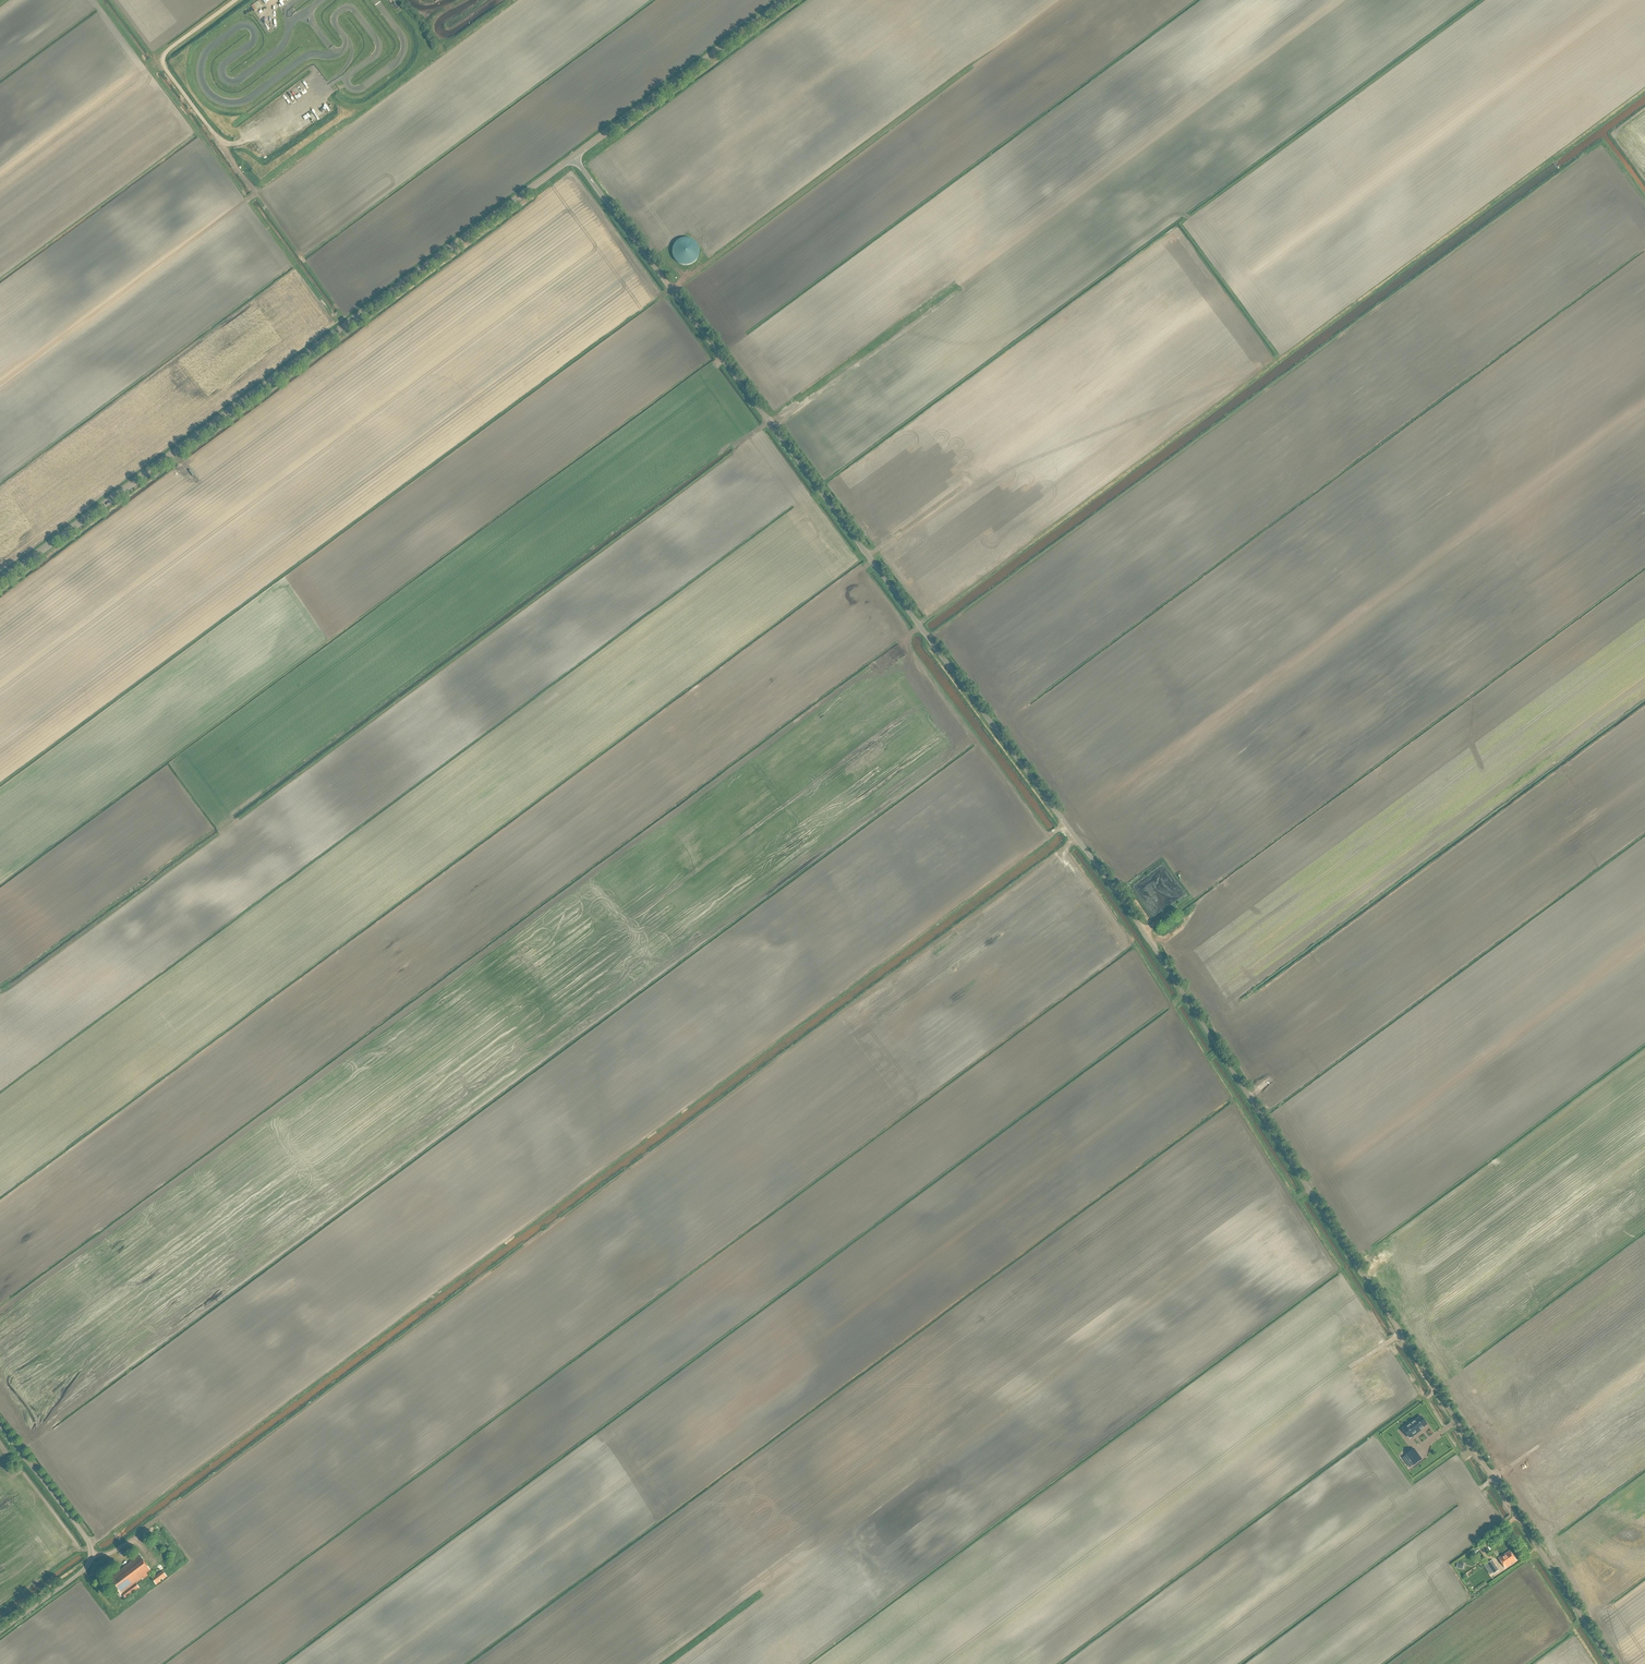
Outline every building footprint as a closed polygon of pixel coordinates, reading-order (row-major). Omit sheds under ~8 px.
[(259,1),(251,7),(255,12),(263,6),(259,1)] [(677,241),(677,264),(697,265),(697,241),(677,241)] [(1427,1425),(1421,1416),(1414,1421),(1414,1420),(1404,1427),(1412,1437),(1421,1431),(1420,1430),(1427,1425)] [(1410,1452),(1406,1455),(1414,1465),(1422,1460),(1416,1452),(1412,1455),(1410,1452)] [(1517,1562),(1510,1552),(1499,1559),(1505,1569),(1517,1562)] [(110,1580),(121,1594),(122,1593),(136,1583),(151,1572),(139,1555),(129,1561),(130,1563),(117,1572),(118,1573),(114,1576),(114,1577),(110,1580)] [(1487,1564),(1494,1575),(1499,1572),(1492,1561),(1487,1564)] [(162,1571),(152,1579),(156,1584),(166,1577),(162,1571)]
